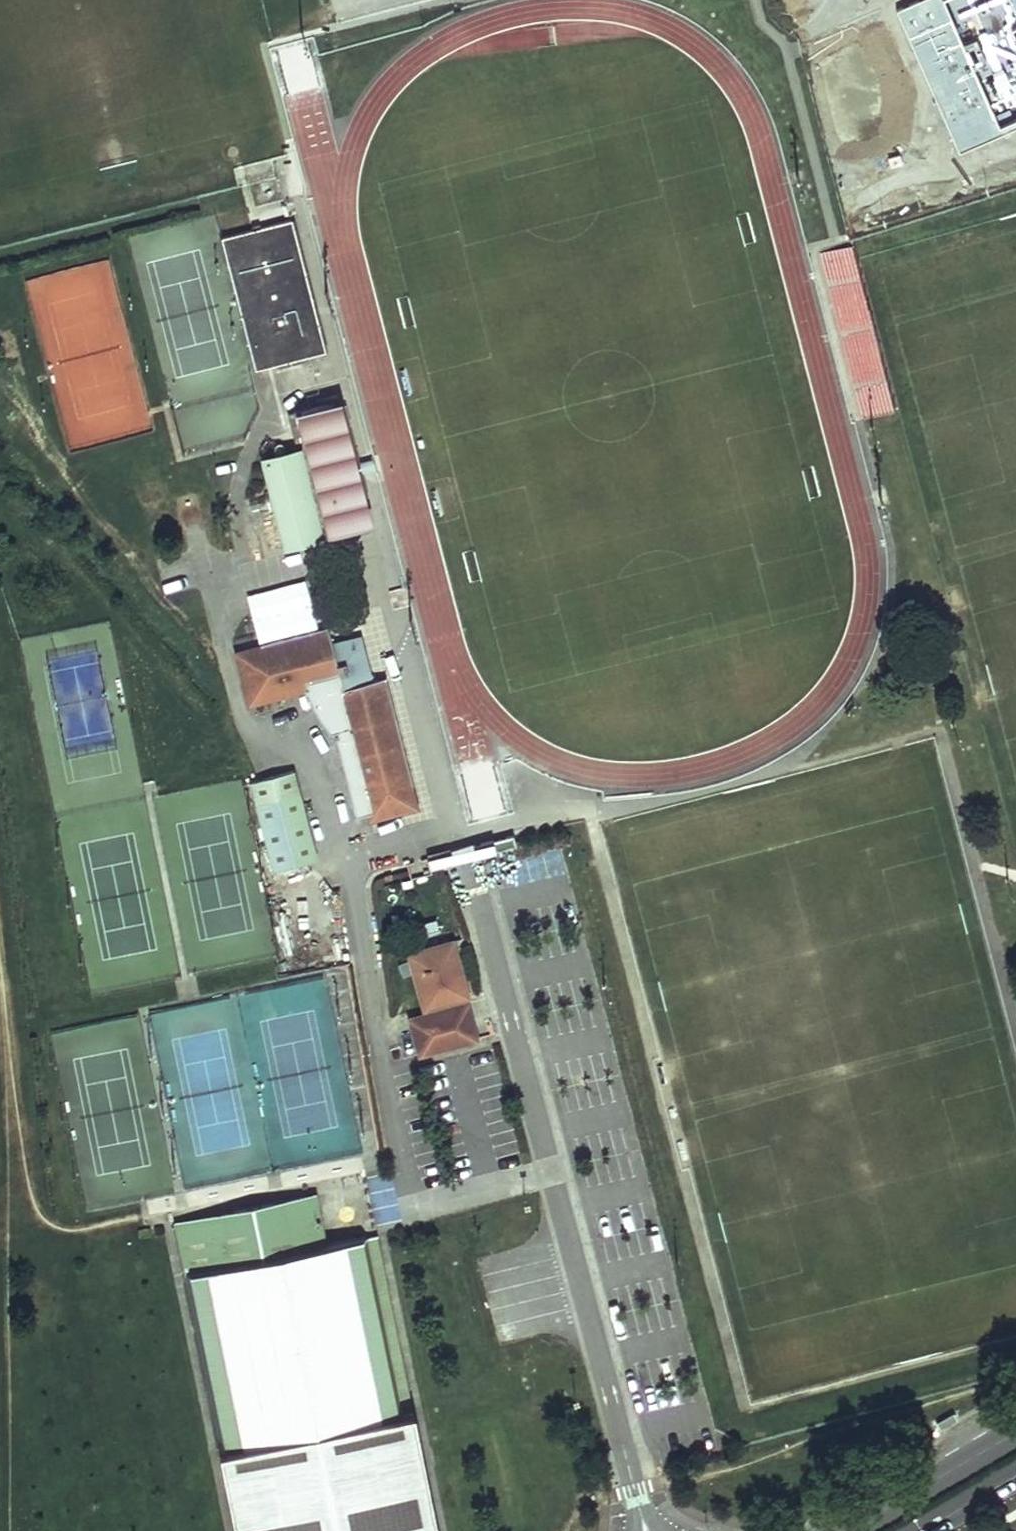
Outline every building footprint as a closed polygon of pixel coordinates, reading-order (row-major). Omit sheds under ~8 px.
[(897,11),(958,151),(1015,126),(1015,0),(921,0),(897,11)] [(879,100),(818,117),(842,206),(904,190),(879,100)] [(307,356),(326,352),(314,307),(292,220),(223,238),(256,369),(307,356)] [(857,388),(864,419),(889,413),(882,383),(857,388)] [(301,452),(313,449),(334,532),(368,524),(371,523),(362,487),(340,399),(309,407),(303,409),(291,412),(300,450),(301,452)] [(317,536),(334,532),(313,449),(301,452),(300,450),(296,451),(317,536)] [(317,536),(296,451),(265,459),(286,544),(317,536)] [(261,644),(263,652),(331,635),(329,627),(261,644)] [(263,652),(245,657),(255,696),(309,683),(310,687),(304,688),(306,696),(309,703),(311,707),(313,711),(315,714),(319,718),(322,721),(328,727),(336,724),(338,730),(334,731),(356,816),(409,803),(404,784),(378,679),(370,681),(357,685),(355,678),(363,676),(355,645),(335,650),(331,635),(263,652)] [(363,676),(355,678),(357,685),(370,681),(368,675),(363,676)] [(386,677),(378,679),(404,784),(413,783),(386,677)] [(250,781),(273,870),(317,858),(293,769),(250,781)] [(511,836),(473,846),(475,854),(513,843),(512,838),(511,836)] [(509,858),(516,884),(566,873),(560,846),(509,858)] [(444,863),(452,861),(450,852),(442,854),(444,863)] [(441,864),(444,863),(442,854),(427,858),(429,866),(441,864)] [(453,940),(438,945),(441,952),(455,947),(453,940)] [(441,952),(438,945),(409,953),(425,1008),(469,996),(455,947),(441,952)] [(412,1018),(422,1054),(479,1038),(469,1002),(412,1018)] [(310,1211),(322,1219),(317,1194),(307,1196),(310,1211)] [(172,1224),(183,1273),(201,1360),(219,1448),(236,1530),(435,1530),(376,1234),(370,1235),(360,1237),(327,1244),(317,1246),(316,1238),(314,1230),(318,1225),(322,1219),(310,1211),(307,1196),(172,1224)] [(327,1244),(322,1219),(318,1225),(314,1230),(316,1238),(317,1246),(327,1244)]
